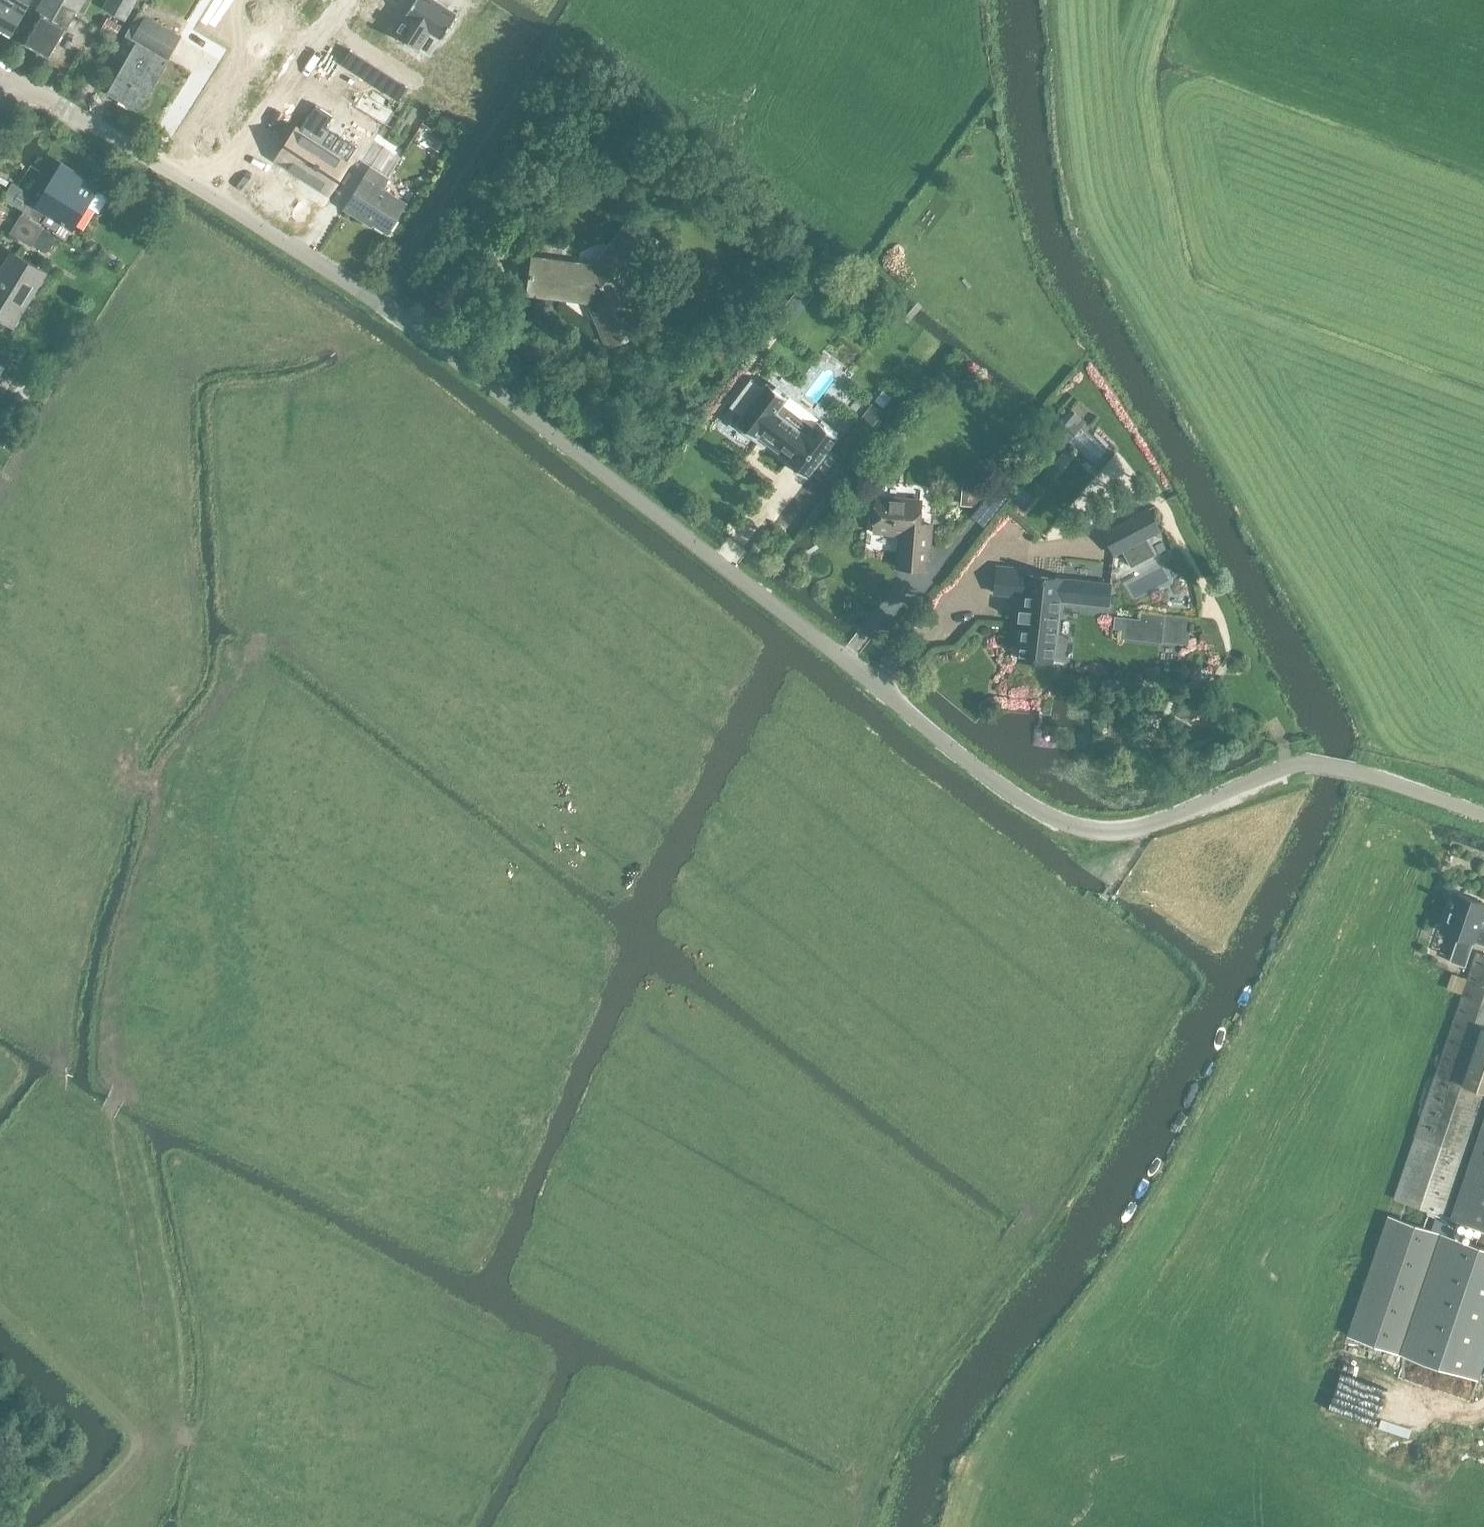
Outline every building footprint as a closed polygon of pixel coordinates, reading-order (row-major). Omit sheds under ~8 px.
[(31,0),(6,0),(0,11),(0,28),(12,34),(31,0)] [(86,0),(42,0),(37,9),(42,12),(25,43),(51,58),(82,3),(84,4),(86,0)] [(137,0),(107,0),(104,6),(126,19),(137,0)] [(396,32),(406,39),(405,40),(409,43),(410,42),(420,48),(432,30),(443,37),(459,12),(440,0),(415,0),(407,13),(408,14),(396,32)] [(109,92),(140,110),(182,34),(141,10),(115,56),(126,62),(109,92)] [(365,58),(351,49),(342,63),(356,72),(365,58)] [(298,130),(282,155),(290,161),(288,165),(328,191),(347,162),(358,146),(340,134),(329,150),(320,144),(330,128),(326,126),(333,115),(316,104),(299,130),(298,130)] [(444,152),(453,137),(436,127),(429,138),(434,141),(432,145),(444,152)] [(6,197),(44,221),(61,232),(67,223),(74,227),(99,188),(62,165),(42,196),(16,180),(6,197)] [(371,166),(344,206),(358,215),(361,212),(387,229),(404,203),(381,187),(388,178),(371,166)] [(56,235),(44,228),(45,227),(22,213),(10,232),(33,246),(34,244),(46,251),(50,250),(57,239),(56,235)] [(531,258),(527,288),(526,292),(589,301),(607,344),(638,332),(620,288),(657,239),(629,218),(592,267),(531,258)] [(47,274),(19,256),(3,281),(0,279),(0,315),(15,325),(47,274)] [(752,379),(731,406),(742,414),(736,422),(757,439),(761,433),(791,456),(787,461),(808,477),(839,437),(817,421),(807,435),(777,412),(788,398),(784,396),(786,393),(772,382),(770,385),(766,382),(763,387),(752,379)] [(874,404),(860,421),(871,430),(885,412),(874,404)] [(1071,408),(1059,422),(1068,429),(1080,416),(1071,408)] [(963,478),(963,502),(983,502),(983,478),(963,478)] [(878,497),(875,531),(907,533),(904,567),(926,569),(930,523),(920,522),(922,500),(878,497)] [(1115,553),(1161,529),(1149,507),(1104,531),(1115,553)] [(999,565),(996,592),(1023,595),(1022,607),(1026,608),(1020,657),(1052,661),(1058,610),(1060,598),(1109,604),(1111,583),(1027,573),(1027,568),(999,565)] [(1115,617),(1114,628),(1122,629),(1121,637),(1189,643),(1191,618),(1141,613),(1141,620),(1115,617)] [(1480,921),(1483,909),(1483,904),(1454,894),(1452,901),(1450,900),(1446,912),(1448,912),(1441,932),(1457,937),(1449,962),(1464,967),(1473,943),(1483,947),(1483,923),(1480,921)] [(1393,1197),(1444,1215),(1483,1099),(1483,956),(1476,953),(1393,1197)] [(1463,992),(1468,977),(1452,972),(1448,987),(1463,992)] [(1453,1218),(1483,1229),(1483,1126),(1453,1218)] [(1344,1335),(1477,1380),(1483,1360),(1483,1247),(1384,1213),(1344,1335)] [(1370,1423),(1380,1396),(1335,1379),(1325,1406),(1370,1423)]
